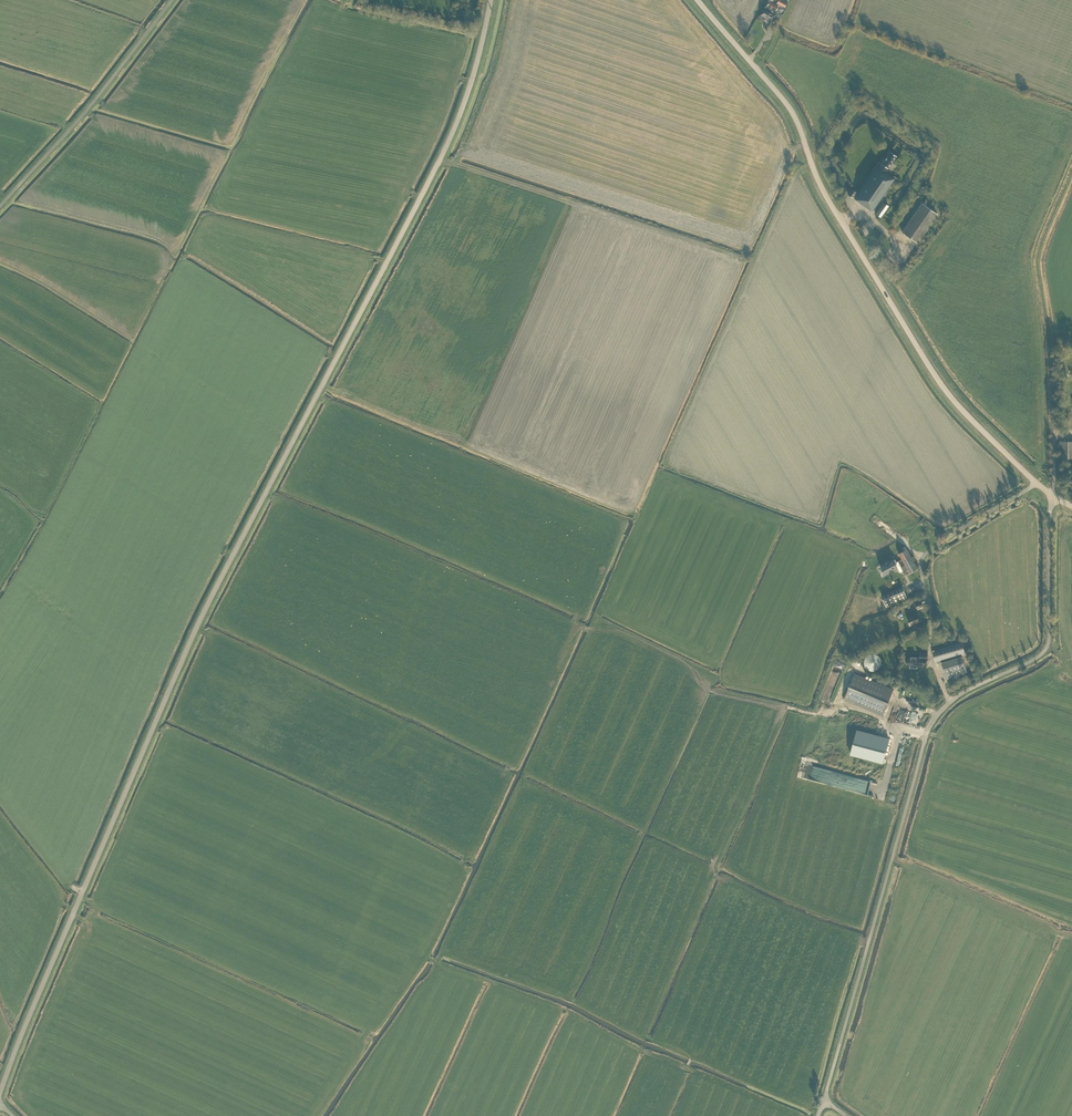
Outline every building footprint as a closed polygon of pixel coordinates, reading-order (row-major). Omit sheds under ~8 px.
[(767,6),(768,6),(767,7),(765,6),(761,15),(760,17),(760,18),(763,20),(765,20),(766,17),(771,21),(776,12),(774,11),(775,10),(776,11),(778,6),(769,1),(767,6)] [(877,167),(855,199),(872,211),(895,179),(884,172),(896,156),(891,151),(879,168),(877,167)] [(876,213),(881,217),(889,206),(883,202),(876,213)] [(902,232),(917,243),(938,214),(922,203),(902,232)] [(1071,458),(1071,441),(1060,441),(1060,458),(1071,458)] [(907,549),(899,553),(905,565),(901,567),(906,575),(910,573),(918,569),(907,549)] [(894,571),(893,569),(897,567),(893,560),(889,562),(889,561),(884,564),(884,565),(880,567),(885,575),(889,573),(890,573),(894,571)] [(882,595),(887,606),(907,598),(902,586),(882,595)] [(912,617),(908,619),(911,626),(915,624),(922,622),(918,614),(912,616),(912,617)] [(933,651),(936,662),(965,653),(962,642),(933,651)] [(917,665),(928,666),(928,653),(920,652),(920,657),(911,657),(911,658),(907,658),(907,664),(917,664),(917,665)] [(865,659),(865,662),(865,665),(866,667),(868,669),(871,670),(873,671),(876,670),(878,669),(880,667),(881,665),(882,662),(881,659),(880,657),(878,655),(876,654),(873,653),(871,654),(868,655),(866,657),(865,659)] [(968,673),(962,656),(942,662),(947,679),(968,673)] [(844,699),(883,715),(894,689),(855,673),(844,699)] [(850,753),(883,762),(889,739),(857,730),(850,753)] [(810,779),(819,781),(823,769),(814,766),(810,779)]
